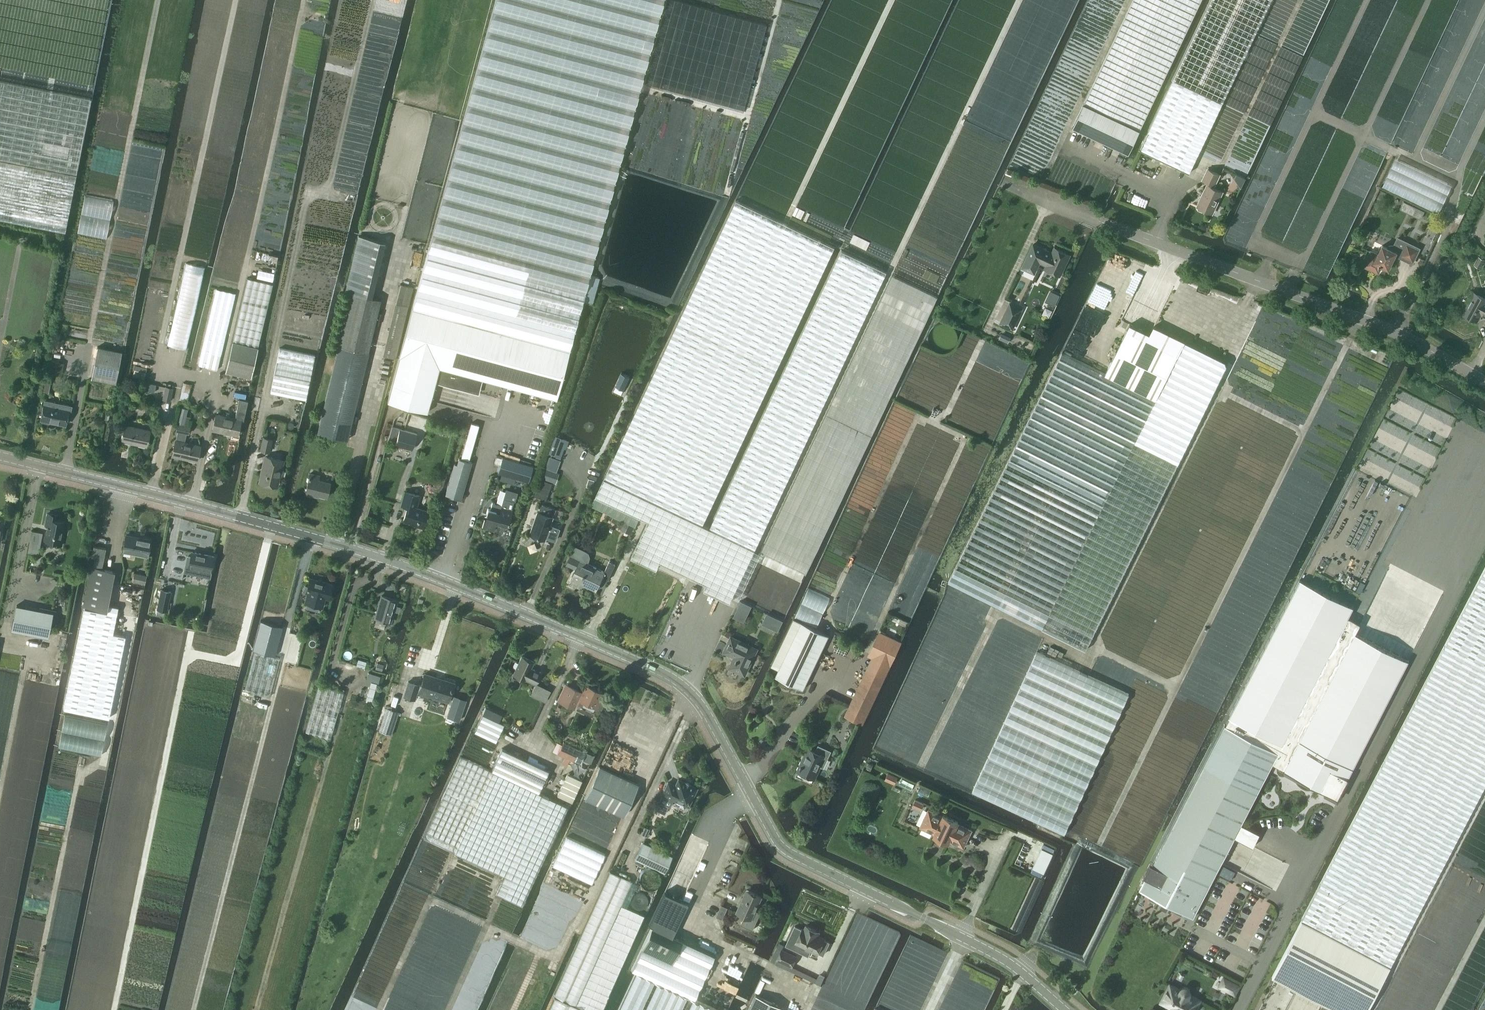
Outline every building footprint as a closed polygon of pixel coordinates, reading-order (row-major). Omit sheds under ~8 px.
[(412,309),(569,351),(583,299),(593,302),(599,278),(590,275),(664,0),(495,0),(412,309)] [(1083,104),(1072,127),(1129,153),(1201,0),(1132,0),(1083,104)] [(1148,132),(1140,150),(1189,173),(1255,34),(1271,0),(1211,0),(1206,11),(1148,132)] [(0,92),(0,218),(65,231),(92,98),(2,81),(0,92)] [(1202,180),(1214,185),(1219,174),(1207,169),(1202,180)] [(1207,185),(1197,206),(1199,207),(1198,209),(1203,211),(1204,209),(1212,213),(1222,192),(1207,185)] [(736,200),(604,478),(702,525),(834,247),(736,200)] [(1417,206),(1413,214),(1421,217),(1425,210),(1417,206)] [(346,440),(380,300),(381,299),(372,297),(385,242),(359,236),(349,276),(346,290),(352,292),(317,432),(346,440)] [(1378,254),(1370,251),(1363,266),(1376,272),(1379,266),(1380,265),(1388,268),(1396,252),(1401,255),(1400,257),(1412,263),(1419,248),(1397,238),(1394,245),(1389,246),(1388,248),(1382,245),(1378,254)] [(1034,273),(1039,261),(1046,265),(1045,269),(1059,276),(1070,254),(1055,247),(1052,253),(1033,244),(1022,267),(1034,273)] [(710,528),(755,549),(887,272),(841,250),(710,528)] [(1479,257),(1474,266),(1480,269),(1484,260),(1479,257)] [(225,371),(251,377),(258,347),(273,285),(247,279),(232,341),(225,371)] [(383,356),(395,358),(408,306),(413,287),(401,284),(396,304),(383,356)] [(216,289),(205,336),(199,365),(218,369),(225,340),(224,340),(235,293),(216,289)] [(1051,290),(1046,301),(1055,305),(1060,294),(1051,290)] [(1475,321),(1479,314),(1484,317),(1484,299),(1474,293),(1462,314),(1475,321)] [(1009,301),(999,323),(1013,330),(1023,308),(1009,301)] [(556,399),(569,351),(412,309),(387,401),(427,412),(435,382),(479,393),(482,379),(556,399)] [(1130,324),(1105,374),(1155,399),(1180,349),(1184,341),(1154,326),(1150,334),(1130,324)] [(1002,335),(1000,340),(1008,343),(1010,339),(1002,335)] [(1062,352),(948,582),(1041,629),(1085,650),(1092,636),(1093,636),(1228,366),(1227,362),(1184,341),(1180,349),(1155,399),(1105,374),(1062,352)] [(122,351),(97,346),(91,378),(116,383),(122,351)] [(314,356),(279,348),(269,392),(304,400),(314,356)] [(49,360),(41,402),(44,403),(47,403),(47,401),(52,373),(62,375),(64,363),(49,360)] [(621,373),(615,386),(623,389),(629,377),(621,373)] [(144,382),(142,389),(154,392),(156,384),(144,382)] [(171,401),(173,388),(165,386),(162,399),(171,401)] [(212,429),(237,434),(240,420),(244,421),(248,400),(239,398),(235,418),(216,414),(212,429)] [(44,403),(41,419),(42,420),(42,422),(49,423),(49,421),(55,422),(65,424),(65,425),(66,424),(66,422),(68,413),(70,414),(71,406),(47,401),(47,403),(44,403)] [(184,424),(186,416),(188,409),(180,407),(176,423),(184,424)] [(268,423),(286,427),(288,421),(269,417),(268,423)] [(172,454),(196,460),(200,445),(184,441),(186,432),(188,433),(190,426),(177,423),(176,430),(177,431),(172,454)] [(263,433),(272,435),(274,425),(265,423),(263,433)] [(121,440),(146,445),(149,430),(125,424),(121,440)] [(395,445),(413,449),(417,433),(392,426),(387,442),(395,444),(395,445)] [(554,435),(548,453),(560,457),(563,448),(565,448),(568,440),(554,435)] [(261,449),(268,451),(271,439),(264,437),(261,449)] [(260,482),(276,485),(282,459),(267,456),(260,482)] [(560,459),(549,456),(545,468),(557,471),(560,459)] [(502,457),(498,473),(528,482),(533,466),(502,457)] [(454,463),(445,493),(461,498),(471,462),(458,458),(457,464),(454,463)] [(543,470),(542,474),(557,480),(559,475),(543,470)] [(305,493),(313,495),(313,493),(326,496),(330,482),(318,479),(319,475),(310,472),(305,493)] [(542,474),(537,486),(553,491),(557,480),(542,474)] [(604,478),(596,496),(648,521),(631,557),(656,569),(660,562),(687,575),(707,584),(704,590),(730,602),(755,549),(710,528),(702,525),(604,478)] [(537,486),(533,498),(548,504),(551,498),(553,491),(537,486)] [(401,504),(407,506),(403,519),(415,523),(415,524),(424,527),(429,510),(416,506),(419,495),(405,490),(401,504)] [(488,508),(482,528),(493,531),(496,523),(507,526),(512,509),(511,509),(514,501),(515,501),(517,494),(505,491),(501,505),(492,502),(490,509),(488,508)] [(591,505),(625,521),(621,530),(631,534),(635,525),(636,526),(639,518),(595,497),(591,505)] [(538,511),(537,511),(529,533),(530,534),(531,535),(534,536),(536,536),(544,539),(552,516),(554,508),(540,504),(538,511)] [(57,520),(58,515),(48,513),(45,526),(47,526),(45,540),(52,541),(51,544),(61,546),(64,529),(62,529),(64,521),(57,520)] [(150,539),(126,534),(123,550),(147,554),(150,539)] [(29,543),(28,552),(38,554),(40,545),(29,543)] [(106,547),(97,546),(93,545),(91,555),(95,556),(93,566),(91,566),(83,605),(106,610),(114,571),(102,568),(106,547)] [(187,556),(184,572),(210,577),(214,556),(191,551),(190,557),(187,556)] [(576,568),(572,576),(597,588),(603,577),(609,580),(616,564),(610,561),(605,571),(571,555),(567,563),(576,568)] [(1302,920),(1303,921),(1304,921),(1390,966),(1484,785),(1484,570),(1373,783),(1302,920)] [(147,575),(135,572),(133,581),(145,584),(147,575)] [(332,584),(310,578),(308,585),(306,585),(303,591),(307,593),(305,602),(322,607),(324,599),(323,599),(324,597),(328,599),(332,584)] [(1146,877),(1139,890),(1158,899),(1158,900),(1163,902),(1161,907),(1167,910),(1169,905),(1174,908),(1193,918),(1200,905),(1221,863),(1235,837),(1253,846),(1260,833),(1241,824),(1273,764),(1284,770),(1337,798),(1348,777),(1408,660),(1355,633),(1360,623),(1348,617),(1353,607),(1300,579),(1204,765),(1152,864),(1146,877)] [(157,609),(156,614),(164,616),(165,611),(167,611),(171,592),(161,590),(157,609)] [(375,617),(390,622),(397,599),(382,594),(375,617)] [(752,606),(739,599),(735,608),(748,614),(752,606)] [(16,604),(12,628),(48,636),(51,621),(53,621),(55,610),(44,607),(43,610),(16,604)] [(84,608),(64,709),(88,714),(94,715),(109,718),(125,636),(113,633),(117,614),(118,607),(108,605),(107,610),(106,613),(84,608)] [(771,665),(779,669),(776,676),(802,689),(828,635),(793,618),(771,665)] [(254,650),(244,689),(269,696),(279,657),(273,655),(280,630),(265,626),(258,649),(268,652),(268,654),(254,650)] [(880,633),(870,655),(890,665),(900,643),(880,633)] [(730,667),(732,668),(733,670),(737,672),(739,671),(745,674),(749,664),(751,664),(753,660),(752,658),(757,648),(731,636),(724,651),(732,655),(731,656),(732,658),(734,659),(730,667)] [(1036,651),(971,790),(1063,833),(1128,693),(1036,651)] [(512,673),(525,679),(526,679),(534,683),(535,684),(541,671),(540,671),(531,667),(533,661),(534,662),(534,661),(521,655),(521,656),(513,673),(512,673)] [(384,664),(377,662),(375,668),(382,670),(384,664)] [(380,676),(368,672),(366,679),(378,683),(380,676)] [(869,672),(851,708),(866,715),(883,679),(869,672)] [(415,699),(415,698),(419,699),(422,691),(448,700),(453,682),(425,673),(421,685),(408,681),(403,695),(415,699)] [(372,682),(366,701),(372,703),(377,684),(372,682)] [(531,695),(545,702),(551,691),(536,684),(531,695)] [(601,709),(604,702),(600,700),(603,694),(584,685),(581,691),(565,684),(558,699),(572,706),(574,702),(581,705),(583,701),(597,707),(601,709)] [(306,731),(331,738),(344,692),(319,685),(306,731)] [(454,695),(447,716),(459,720),(466,700),(454,695)] [(379,730),(391,734),(398,711),(386,707),(379,730)] [(482,714),(474,732),(496,742),(504,724),(482,714)] [(586,752),(563,741),(562,744),(557,742),(552,752),(573,761),(573,760),(581,764),(586,752)] [(808,749),(798,771),(814,778),(824,756),(827,757),(830,751),(818,745),(815,752),(808,749)] [(502,748),(492,770),(539,791),(548,769),(502,748)] [(462,757),(424,839),(456,853),(504,875),(497,891),(523,903),(568,804),(539,791),(492,770),(492,771),(462,757)] [(599,767),(585,798),(623,816),(638,784),(599,767)] [(898,776),(888,772),(885,780),(895,784),(898,776)] [(567,774),(557,796),(572,802),(582,781),(567,774)] [(670,807),(673,799),(688,806),(696,787),(690,785),(691,784),(684,781),(684,782),(678,779),(675,785),(668,782),(659,801),(670,807)] [(924,803),(915,799),(912,806),(921,810),(924,803)] [(943,815),(942,816),(928,810),(920,827),(934,834),(933,835),(949,842),(949,841),(963,848),(972,830),(958,823),(958,822),(943,815)] [(640,834),(645,836),(646,837),(649,829),(644,827),(640,834)] [(605,854),(567,836),(553,865),(592,883),(605,854)] [(635,859),(664,872),(672,856),(643,842),(635,859)] [(447,850),(436,845),(433,849),(445,855),(447,850)] [(1042,848),(1032,868),(1043,873),(1053,853),(1042,848)] [(1219,874),(1231,880),(1235,871),(1224,865),(1219,874)] [(554,994),(555,995),(576,1004),(632,881),(610,871),(554,994)] [(760,911),(755,909),(761,895),(747,889),(737,910),(744,914),(740,923),(752,929),(760,911)] [(532,910),(533,911),(551,919),(557,905),(538,896),(532,910)] [(1272,977),(1273,977),(1336,1009),(1367,1009),(1390,966),(1304,921),(1303,921),(1302,920),(1288,946),(1272,977)] [(631,969),(636,971),(695,998),(715,954),(652,925),(631,969)] [(823,938),(817,934),(818,931),(805,925),(804,928),(802,927),(795,942),(796,942),(797,940),(805,944),(804,946),(817,952),(823,938)] [(781,949),(777,958),(791,965),(796,955),(781,949)] [(798,970),(796,974),(815,982),(817,978),(798,970)] [(618,1009),(720,1009),(695,998),(636,971),(618,1009)] [(1234,994),(1238,986),(1231,982),(1227,990),(1234,994)] [(1170,984),(1160,1003),(1171,1008),(1170,1009),(1195,1009),(1200,999),(1190,994),(1190,992),(1190,990),(1188,988),(1186,987),(1184,987),(1182,988),(1181,990),(1170,984)] [(748,1009),(781,1009),(782,1007),(755,995),(748,1009)] [(554,998),(549,1009),(582,1009),(554,998)]
